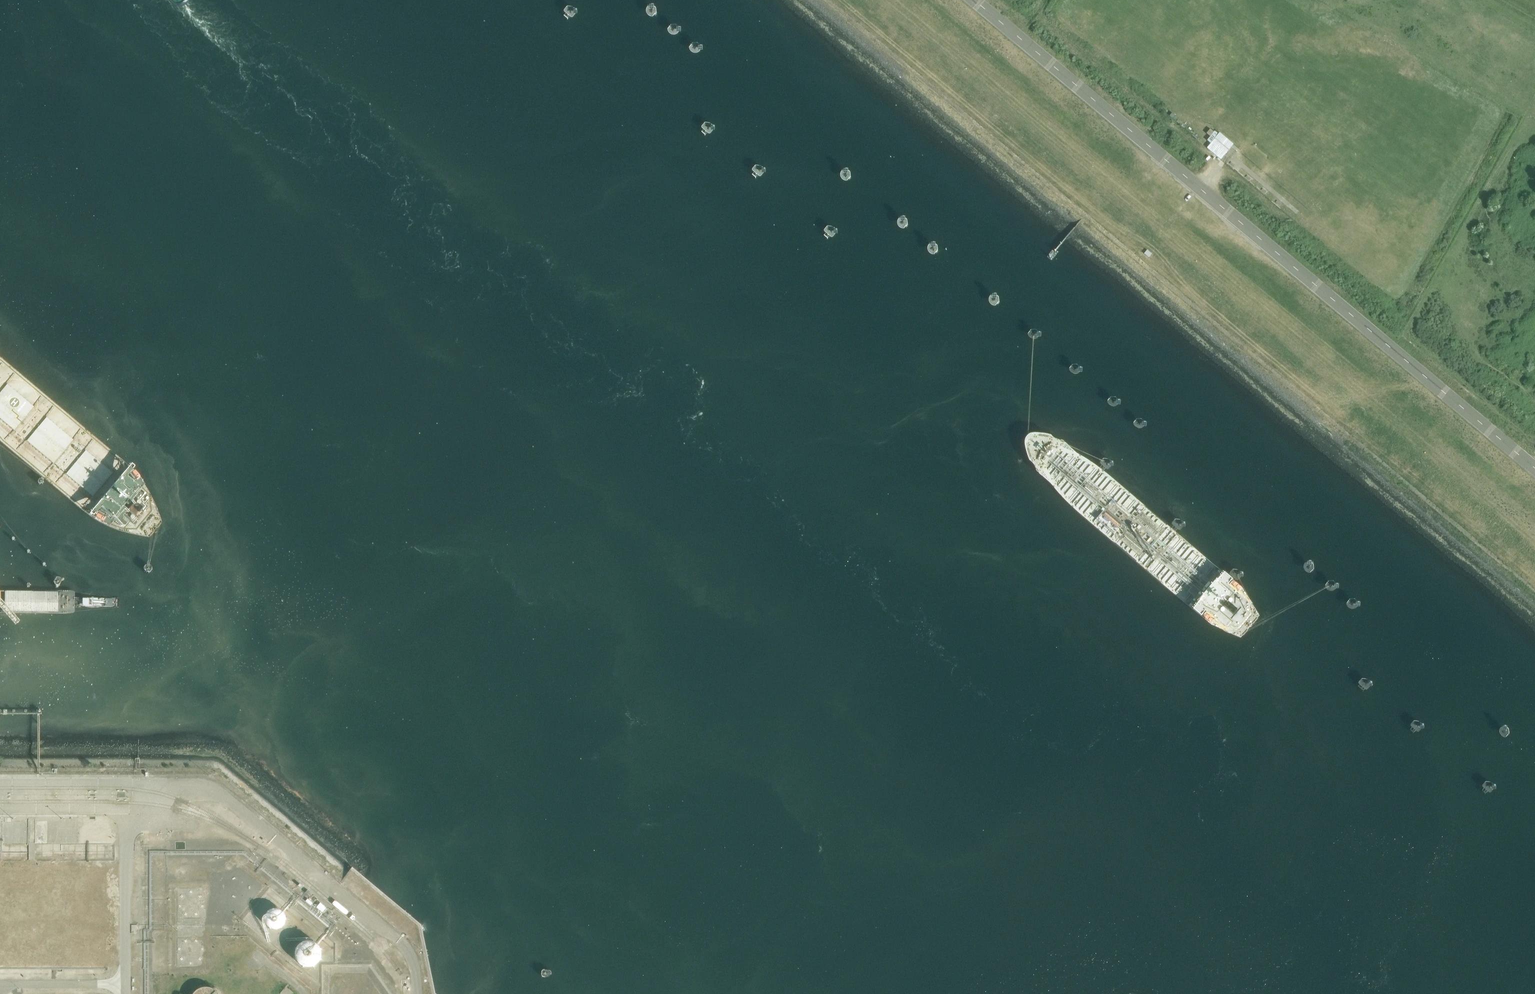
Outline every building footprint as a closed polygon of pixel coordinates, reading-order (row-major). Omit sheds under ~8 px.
[(1214,139),(1207,148),(1221,160),(1228,151),(1214,139)] [(290,919),(290,916),(289,914),(288,912),(286,910),(283,907),(280,906),(278,906),(275,906),(273,907),(270,908),(268,909),(266,911),(265,913),(264,916),(264,918),(265,922),(266,925),(267,927),(269,928),(271,930),(273,931),(276,931),(278,931),(282,931),(285,928),(287,927),(288,924),(289,922),(290,919)] [(325,953),(325,950),(324,947),(323,945),(322,943),(319,940),(316,939),(311,938),(309,938),(306,938),(303,939),(300,941),(298,944),(296,946),(295,950),(295,953),(295,956),(296,959),(297,961),(299,964),(303,967),(306,968),(309,968),(312,968),(315,967),(318,966),(321,964),(323,961),(324,959),(325,956),(325,953)] [(282,993),(284,993),(292,993),(294,991),(287,986),(282,993)]
